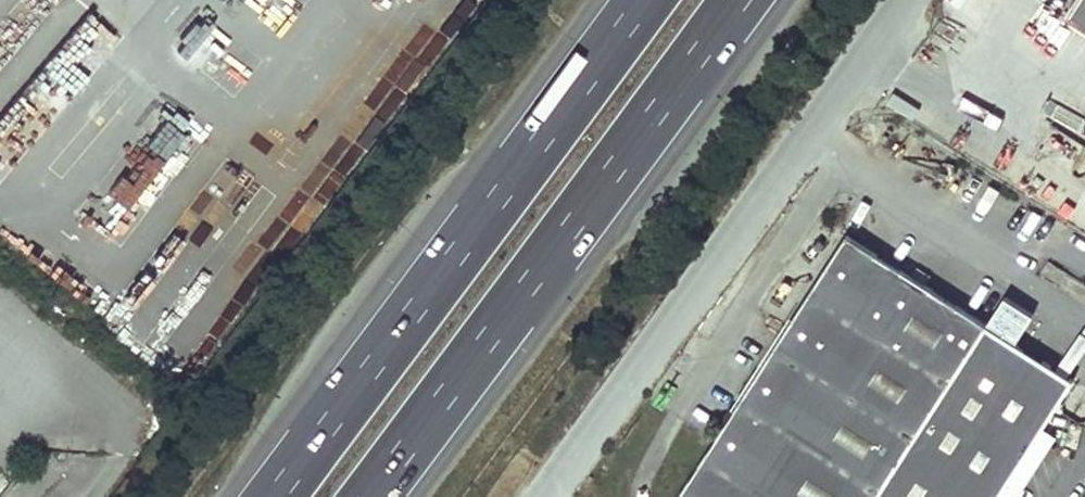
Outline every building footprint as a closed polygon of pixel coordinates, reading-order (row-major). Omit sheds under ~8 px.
[(1069,17),(1084,27),(1084,0),(1080,0),(1069,17)] [(402,55),(428,68),(443,36),(417,24),(402,55)] [(18,149),(0,138),(0,175),(1,175),(18,149)] [(282,247),(330,191),(328,189),(359,152),(342,138),(263,232),(282,247)] [(679,496),(999,496),(1074,380),(848,235),(679,496)]
